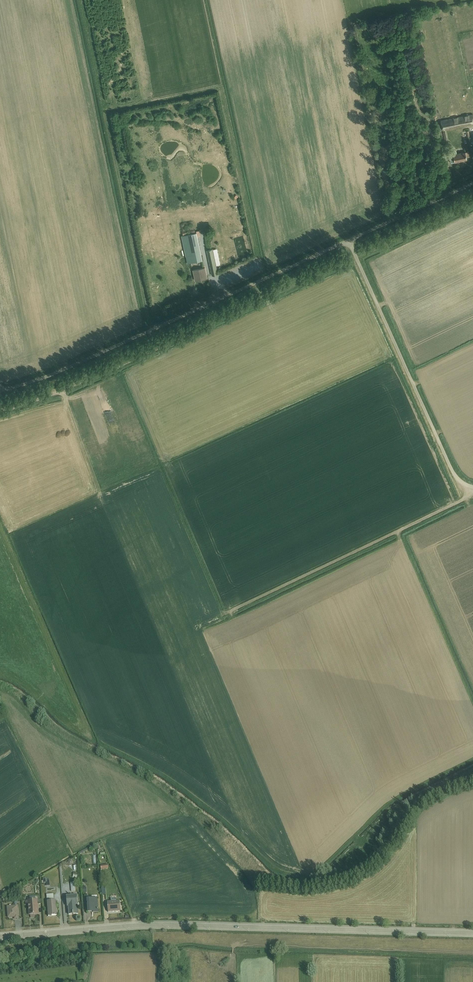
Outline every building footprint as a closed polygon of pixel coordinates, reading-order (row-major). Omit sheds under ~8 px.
[(472,124),(472,115),(440,121),(444,140),(447,140),(445,129),(472,124)] [(448,151),(449,155),(451,163),(466,159),(465,156),(468,155),(467,152),(454,154),(453,150),(448,151)] [(181,236),(187,263),(202,260),(196,233),(181,236)] [(207,250),(212,275),(217,274),(212,249),(207,250)] [(193,270),(195,281),(206,278),(204,268),(193,270)] [(95,423),(101,420),(94,403),(88,405),(95,423)] [(98,843),(79,852),(80,854),(96,846),(96,849),(98,848),(98,850),(99,850),(99,848),(98,843)] [(54,894),(47,895),(49,917),(57,916),(56,900),(54,900),(54,894)] [(30,901),(26,902),(26,905),(28,905),(29,916),(30,916),(31,918),(35,918),(35,915),(39,915),(37,896),(30,896),(30,901)] [(77,896),(66,896),(67,907),(69,907),(69,915),(73,915),(74,915),(78,915),(77,896)] [(111,902),(107,902),(108,912),(121,911),(120,901),(117,901),(117,896),(110,896),(111,902)] [(97,899),(87,899),(88,913),(94,912),(94,913),(98,913),(97,899)] [(17,906),(7,907),(8,918),(15,918),(15,920),(18,919),(17,906)] [(0,955),(0,958),(0,960),(18,958),(17,950),(7,951),(5,951),(5,954),(0,955)]
